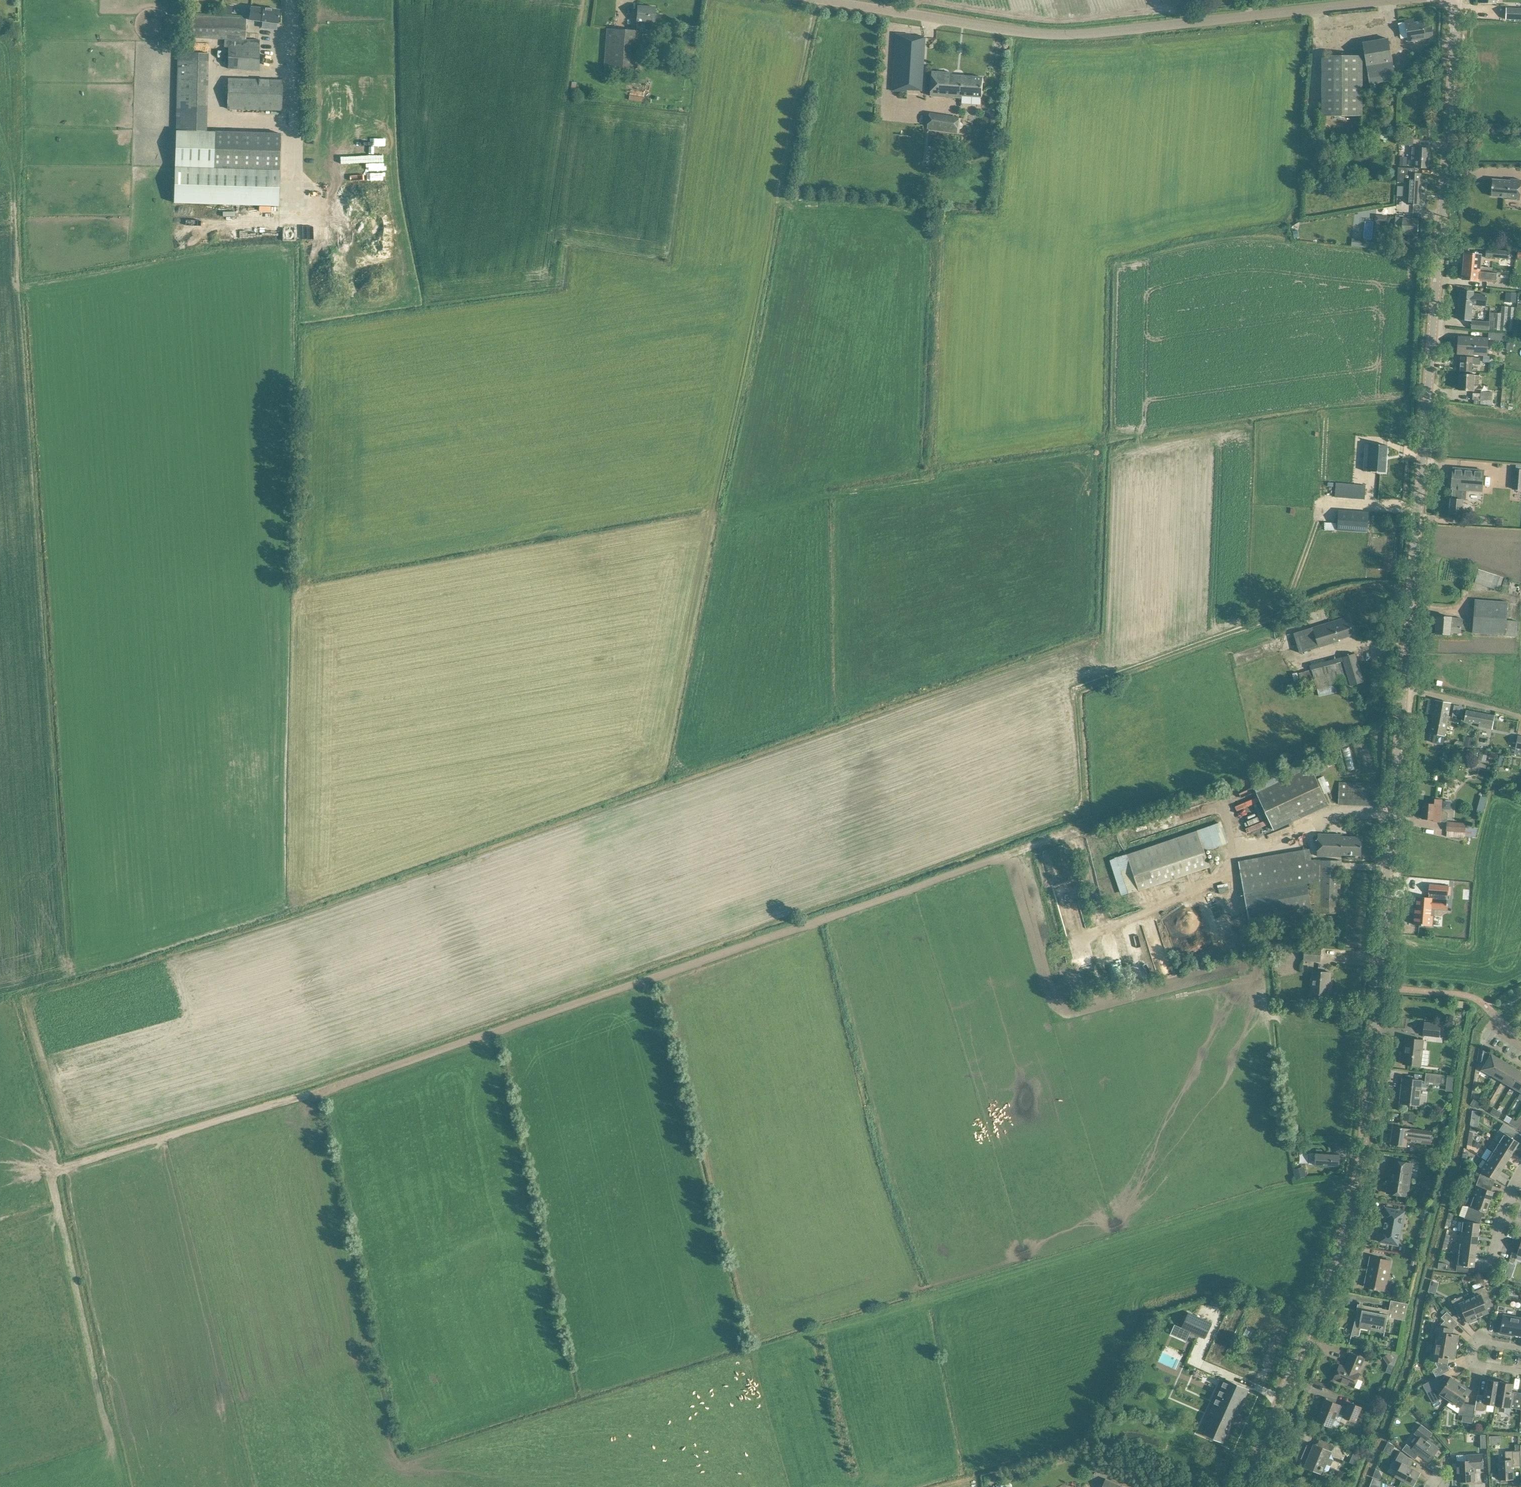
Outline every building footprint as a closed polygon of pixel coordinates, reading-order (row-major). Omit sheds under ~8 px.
[(223,5),(222,13),(231,14),(231,6),(223,5)] [(606,29),(603,72),(639,75),(642,32),(653,33),(655,7),(637,6),(636,21),(637,21),(636,31),(606,29)] [(249,20),(278,23),(280,10),(251,7),(249,20)] [(1512,18),(1520,18),(1520,7),(1512,7),(1512,18)] [(228,70),(258,71),(260,40),(246,40),(247,19),(193,16),(192,38),(225,40),(225,48),(229,48),(228,70)] [(1406,30),(1406,31),(1407,31),(1409,41),(1432,38),(1432,26),(1423,28),(1422,22),(1414,23),(1413,20),(1405,21),(1407,30),(1406,30)] [(689,40),(701,39),(700,24),(688,25),(689,40)] [(892,91),(907,92),(907,90),(922,91),(926,37),(911,36),(911,35),(896,34),(892,91)] [(1369,83),(1396,79),(1388,39),(1363,43),(1369,83)] [(174,203),(279,206),(281,134),(207,132),(209,54),(178,53),(174,203)] [(1322,116),(1362,116),(1362,56),(1322,56),(1322,116)] [(962,96),(982,97),(983,77),(979,77),(971,76),(971,77),(952,75),(952,73),(932,72),(930,96),(962,98),(962,96)] [(282,112),(283,81),(228,79),(227,110),(282,112)] [(957,133),(959,118),(929,113),(927,129),(957,133)] [(1413,148),(1412,159),(1416,159),(1416,167),(1427,168),(1428,159),(1427,159),(1427,155),(1428,155),(1428,149),(1413,148)] [(1398,167),(1398,182),(1405,183),(1405,181),(1409,181),(1407,204),(1419,205),(1421,174),(1415,174),(1415,168),(1398,167)] [(1507,197),(1507,199),(1520,200),(1520,182),(1520,180),(1510,179),(1510,181),(1492,180),(1491,196),(1507,197)] [(384,196),(383,181),(352,181),(353,196),(362,196),(362,212),(373,212),(372,196),(384,196)] [(1328,205),(1338,205),(1338,202),(1334,202),(1334,197),(1327,197),(1328,205)] [(1418,219),(1395,218),(1394,233),(1417,234),(1418,219)] [(301,237),(302,224),(289,224),(289,236),(301,237)] [(1485,257),(1509,259),(1510,251),(1486,249),(1485,257)] [(1464,257),(1463,269),(1492,272),(1493,268),(1480,267),(1481,255),(1464,254),(1464,257)] [(1496,272),(1492,272),(1463,269),(1462,279),(1495,282),(1496,272)] [(1461,291),(1458,319),(1471,320),(1472,305),(1486,306),(1487,295),(1473,294),(1473,292),(1461,291)] [(1472,328),(1513,332),(1515,308),(1502,307),(1501,314),(1490,313),(1489,323),(1472,321),(1472,328)] [(1458,337),(1457,354),(1487,356),(1488,339),(1458,337)] [(1461,357),(1460,371),(1472,372),(1472,364),(1480,364),(1480,358),(1461,357)] [(1478,386),(1479,375),(1460,374),(1460,375),(1458,375),(1458,381),(1459,381),(1459,390),(1473,391),(1473,385),(1478,386)] [(1491,405),(1493,392),(1481,391),(1480,393),(1473,393),(1472,400),(1474,400),(1473,404),(1491,405)] [(1385,472),(1387,445),(1365,444),(1363,471),(1385,472)] [(1344,475),(1353,476),(1353,464),(1344,464),(1344,475)] [(1449,513),(1461,514),(1463,500),(1466,500),(1467,490),(1482,491),(1484,471),(1453,468),(1451,488),(1452,489),(1452,499),(1451,498),(1449,513)] [(1337,483),(1336,497),(1365,499),(1366,486),(1337,483)] [(1367,532),(1369,512),(1339,510),(1337,530),(1367,532)] [(1499,590),(1503,578),(1478,570),(1474,583),(1499,590)] [(1472,633),(1505,635),(1506,620),(1508,602),(1475,600),(1472,633)] [(1461,618),(1451,618),(1451,617),(1437,616),(1436,633),(1450,634),(1450,632),(1460,633),(1461,618)] [(1318,647),(1339,641),(1338,639),(1354,634),(1348,617),(1313,627),(1318,647)] [(1506,620),(1505,635),(1517,636),(1518,621),(1506,620)] [(1313,627),(1293,633),(1300,653),(1318,647),(1313,627)] [(1355,653),(1342,657),(1351,686),(1364,682),(1355,653)] [(1291,654),(1272,657),(1273,662),(1292,659),(1291,654)] [(1311,665),(1317,689),(1346,682),(1340,658),(1311,665)] [(1248,688),(1258,687),(1257,680),(1247,682),(1248,688)] [(1250,696),(1260,694),(1259,687),(1249,689),(1250,696)] [(1430,734),(1444,736),(1450,703),(1429,699),(1426,713),(1432,714),(1431,720),(1432,720),(1430,734)] [(1495,716),(1466,710),(1464,721),(1479,723),(1478,727),(1492,729),(1495,716)] [(1252,785),(1274,830),(1329,805),(1314,774),(1336,764),(1329,749),(1252,785)] [(1345,801),(1383,802),(1384,782),(1346,781),(1345,801)] [(1440,821),(1445,821),(1447,820),(1448,813),(1446,811),(1441,811),(1442,800),(1435,799),(1434,804),(1423,803),(1422,818),(1433,819),(1433,821),(1440,822),(1440,821)] [(1476,811),(1483,813),(1486,803),(1479,801),(1476,811)] [(1200,818),(1213,813),(1210,807),(1197,813),(1200,818)] [(1186,823),(1196,818),(1194,814),(1184,818),(1186,823)] [(1139,888),(1140,892),(1210,867),(1205,851),(1228,842),(1221,822),(1127,855),(1127,853),(1110,858),(1122,894),(1139,888)] [(1447,830),(1464,832),(1465,824),(1447,822),(1447,830)] [(1148,823),(1138,826),(1140,831),(1149,828),(1148,823)] [(1467,824),(1466,832),(1472,832),(1475,833),(1477,825),(1467,824)] [(1342,835),(1318,834),(1317,856),(1341,857),(1341,855),(1361,855),(1362,837),(1342,837),(1342,835)] [(1237,862),(1249,924),(1318,911),(1318,913),(1339,914),(1341,860),(1312,860),(1309,848),(1237,862)] [(1235,879),(1225,881),(1227,888),(1237,886),(1235,879)] [(1414,908),(1413,924),(1432,926),(1433,916),(1430,916),(1431,908),(1435,908),(1436,900),(1448,901),(1448,900),(1447,900),(1448,895),(1449,886),(1429,884),(1428,893),(1429,894),(1429,897),(1417,896),(1416,908),(1414,908)] [(1467,932),(1467,915),(1456,915),(1455,931),(1467,932)] [(1322,948),(1304,947),(1303,960),(1321,962),(1322,948)] [(1117,961),(1118,969),(1127,968),(1126,960),(1117,961)] [(1331,972),(1313,971),(1311,994),(1328,996),(1329,980),(1331,980),(1331,972)] [(1424,1022),(1423,1035),(1439,1037),(1440,1024),(1424,1022)] [(1405,1052),(1403,1064),(1420,1066),(1423,1040),(1408,1038),(1406,1052),(1405,1052)] [(1486,1070),(1494,1056),(1483,1050),(1480,1067),(1486,1070)] [(1496,1077),(1505,1063),(1494,1056),(1486,1070),(1496,1077)] [(1507,1083),(1515,1069),(1505,1063),(1496,1077),(1507,1083)] [(1520,1084),(1520,1072),(1515,1069),(1507,1083),(1518,1089),(1520,1084)] [(1425,1081),(1441,1083),(1442,1075),(1426,1073),(1425,1081)] [(1419,1105),(1422,1080),(1402,1078),(1400,1103),(1419,1105)] [(1516,1120),(1520,1114),(1512,1110),(1509,1116),(1516,1120)] [(1402,1120),(1414,1122),(1415,1115),(1403,1113),(1402,1120)] [(1504,1133),(1498,1142),(1513,1152),(1519,1142),(1514,1139),(1518,1132),(1503,1123),(1499,1130),(1504,1133)] [(1431,1144),(1433,1132),(1393,1126),(1390,1144),(1406,1146),(1406,1140),(1431,1144)] [(1507,1161),(1513,1152),(1498,1142),(1492,1151),(1507,1161)] [(1501,1170),(1507,1161),(1492,1151),(1486,1160),(1501,1170)] [(1315,1164),(1339,1166),(1340,1155),(1316,1153),(1310,1153),(1309,1164),(1315,1164)] [(1407,1178),(1410,1163),(1392,1160),(1390,1173),(1392,1174),(1391,1180),(1389,1180),(1387,1193),(1407,1196),(1410,1178),(1407,1178)] [(1496,1179),(1501,1170),(1486,1160),(1480,1170),(1496,1179)] [(1304,1166),(1293,1169),(1295,1179),(1307,1176),(1304,1166)] [(1495,1180),(1496,1179),(1480,1170),(1482,1171),(1473,1196),(1490,1202),(1493,1191),(1489,1190),(1491,1184),(1494,1179),(1495,1180)] [(1486,1213),(1490,1202),(1473,1196),(1469,1207),(1462,1206),(1459,1216),(1465,1218),(1464,1221),(1462,1221),(1480,1223),(1478,1223),(1479,1217),(1481,1211),(1486,1213)] [(1398,1245),(1404,1212),(1386,1208),(1384,1219),(1386,1219),(1383,1231),(1381,1231),(1379,1241),(1398,1245)] [(1478,1234),(1480,1223),(1462,1221),(1461,1232),(1478,1234)] [(1477,1245),(1478,1234),(1461,1232),(1459,1242),(1477,1245)] [(1476,1256),(1477,1245),(1459,1242),(1458,1253),(1476,1256)] [(1474,1267),(1476,1256),(1458,1253),(1456,1264),(1457,1264),(1456,1271),(1468,1272),(1469,1266),(1474,1267)] [(1364,1286),(1385,1291),(1391,1261),(1370,1256),(1370,1257),(1372,1257),(1370,1264),(1369,1264),(1364,1286)] [(1508,1263),(1504,1275),(1510,1277),(1515,1265),(1508,1263)] [(1480,1283),(1472,1286),(1474,1291),(1482,1288),(1480,1283)] [(1491,1302),(1484,1286),(1482,1288),(1474,1291),(1473,1291),(1476,1296),(1470,1299),(1478,1317),(1488,1313),(1486,1307),(1491,1305),(1490,1303),(1491,1302)] [(1478,1317),(1470,1299),(1464,1301),(1462,1296),(1451,1300),(1457,1314),(1463,1312),(1467,1322),(1469,1321),(1470,1323),(1477,1320),(1476,1318),(1478,1317)] [(1392,1307),(1406,1310),(1407,1309),(1407,1303),(1391,1300),(1391,1301),(1394,1302),(1392,1307)] [(1361,1327),(1369,1328),(1370,1322),(1386,1325),(1389,1310),(1363,1305),(1360,1320),(1356,1319),(1356,1318),(1351,1334),(1359,1336),(1361,1327)] [(1188,1312),(1180,1331),(1203,1341),(1211,1323),(1188,1312)] [(1436,1326),(1433,1343),(1456,1347),(1458,1335),(1451,1334),(1452,1329),(1451,1329),(1457,1323),(1458,1324),(1458,1323),(1447,1312),(1441,1317),(1444,1321),(1441,1324),(1440,1327),(1436,1326)] [(1513,1316),(1503,1315),(1500,1333),(1507,1334),(1509,1333),(1515,1334),(1515,1335),(1520,1336),(1520,1318),(1513,1316)] [(1454,1359),(1456,1347),(1433,1343),(1430,1359),(1436,1360),(1435,1363),(1437,1367),(1432,1370),(1436,1377),(1450,1370),(1449,1370),(1448,1370),(1444,1363),(1444,1362),(1446,1362),(1447,1357),(1454,1359)] [(1358,1373),(1364,1358),(1351,1353),(1345,1367),(1339,1365),(1334,1379),(1354,1387),(1360,1373),(1358,1373)] [(1450,1400),(1461,1384),(1451,1377),(1447,1382),(1446,1381),(1440,1384),(1436,1377),(1422,1385),(1432,1403),(1444,1397),(1450,1400)] [(1249,1389),(1226,1378),(1211,1412),(1213,1413),(1203,1434),(1223,1443),(1236,1414),(1238,1415),(1249,1389)] [(1496,1405),(1500,1382),(1488,1380),(1485,1395),(1477,1394),(1475,1405),(1474,1410),(1482,1411),(1484,1411),(1486,1409),(1487,1407),(1487,1404),(1496,1405)] [(1500,1382),(1496,1405),(1520,1409),(1520,1394),(1511,1392),(1512,1384),(1500,1382)] [(1471,1390),(1461,1384),(1450,1400),(1460,1407),(1459,1415),(1473,1417),(1474,1410),(1475,1405),(1463,1403),(1471,1390)] [(1341,1404),(1326,1399),(1316,1421),(1331,1427),(1337,1413),(1344,1415),(1343,1417),(1356,1422),(1362,1407),(1349,1402),(1347,1408),(1340,1405),(1341,1404)] [(1438,1448),(1426,1439),(1432,1433),(1421,1425),(1414,1434),(1420,1438),(1412,1448),(1406,1444),(1402,1450),(1415,1459),(1419,1454),(1429,1461),(1438,1448)] [(1331,1453),(1334,1445),(1319,1439),(1319,1440),(1321,1441),(1319,1446),(1312,1449),(1306,1447),(1307,1445),(1301,1458),(1307,1461),(1310,1468),(1322,1473),(1322,1472),(1329,1470),(1333,1459),(1331,1453)] [(1482,1454),(1480,1454),(1480,1450),(1475,1451),(1475,1454),(1467,1455),(1467,1461),(1456,1461),(1457,1481),(1475,1480),(1474,1468),(1483,1468),(1482,1454)] [(1512,1465),(1520,1465),(1520,1455),(1520,1450),(1505,1451),(1505,1460),(1498,1460),(1499,1479),(1513,1479),(1512,1465)] [(1400,1451),(1393,1465),(1399,1469),(1395,1475),(1413,1485),(1420,1472),(1407,1466),(1411,1460),(1413,1461),(1400,1451)] [(1105,1479),(1102,1486),(1125,1486),(1105,1479)]
